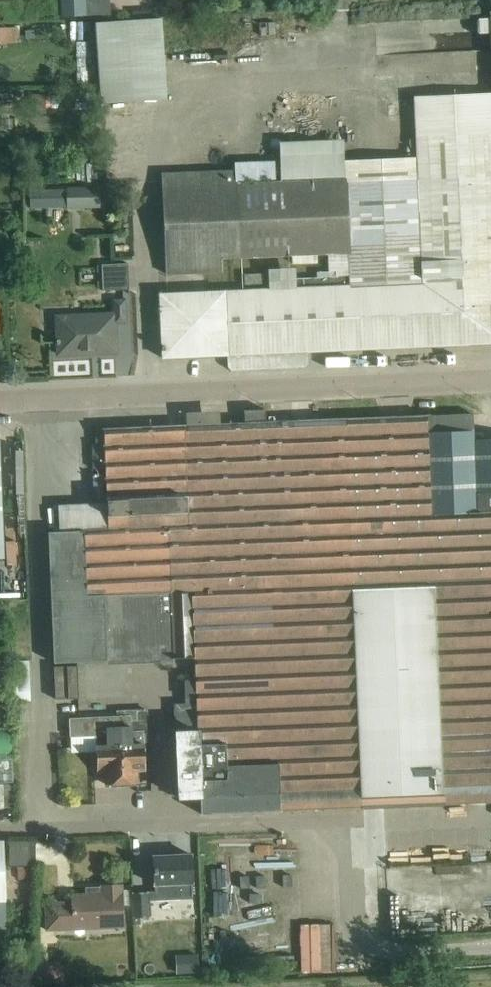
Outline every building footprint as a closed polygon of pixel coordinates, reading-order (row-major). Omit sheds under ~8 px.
[(86,16),(85,0),(62,0),(63,17),(86,16)] [(480,14),(470,15),(471,31),(481,31),(480,14)] [(102,104),(166,99),(160,19),(96,23),(102,104)] [(16,27),(0,28),(0,43),(17,43),(16,27)] [(223,272),(222,258),(290,255),(329,254),(329,270),(336,270),(336,271),(317,272),(317,278),(296,279),(296,288),(207,292),(160,294),(162,358),(163,358),(228,355),(228,367),(232,371),(305,368),(309,364),(308,352),(490,344),(490,93),(415,96),(416,119),(418,159),(343,162),(343,146),(298,148),(280,149),(281,162),(235,163),(235,171),(162,174),(166,274),(223,272)] [(31,94),(31,111),(45,112),(45,95),(31,94)] [(66,189),(29,190),(30,207),(66,207),(66,209),(100,208),(100,187),(66,188),(66,189)] [(92,250),(104,248),(103,233),(90,234),(92,250)] [(102,265),(103,291),(129,290),(128,263),(102,265)] [(265,274),(244,275),(245,285),(265,284),(265,274)] [(59,355),(117,352),(115,324),(127,323),(126,299),(113,300),(114,314),(58,317),(59,355)] [(49,532),(55,664),(195,657),(196,681),(186,681),(187,704),(175,705),(176,733),(178,783),(171,784),(171,796),(179,795),(179,798),(200,797),(200,813),(281,810),(364,807),(443,804),(490,802),(490,438),(474,439),(473,414),(408,417),(385,418),(345,419),(291,422),(266,423),(265,409),(244,410),(245,423),(186,426),(104,429),(104,425),(97,425),(97,429),(96,429),(96,444),(92,445),(93,469),(105,468),(107,502),(56,504),(58,532),(49,532)] [(15,702),(30,701),(29,661),(13,662),(15,702)] [(77,666),(55,667),(56,699),(79,698),(77,666)] [(142,710),(118,712),(119,717),(121,785),(137,784),(136,770),(136,761),(144,760),(143,733),(148,732),(147,710),(142,710)] [(121,785),(119,717),(71,719),(71,737),(97,736),(98,762),(107,762),(107,785),(121,785)] [(11,754),(10,727),(0,728),(0,754),(11,754)] [(11,754),(0,754),(0,783),(13,782),(11,754)] [(149,898),(191,896),(190,854),(153,856),(155,891),(132,892),(133,918),(149,918),(149,898)] [(31,866),(18,866),(18,876),(31,876),(31,866)] [(222,884),(202,886),(204,909),(224,907),(222,884)] [(60,902),(45,903),(47,930),(61,930),(75,929),(104,928),(123,927),(122,885),(101,886),(102,887),(100,887),(100,893),(85,894),(72,894),(73,901),(60,902)] [(441,892),(401,890),(400,918),(439,920),(441,892)] [(312,918),(288,918),(289,967),(312,967),(312,918)] [(197,954),(177,955),(178,974),(198,973),(197,954)] [(62,965),(31,967),(32,986),(64,984),(62,965)]
